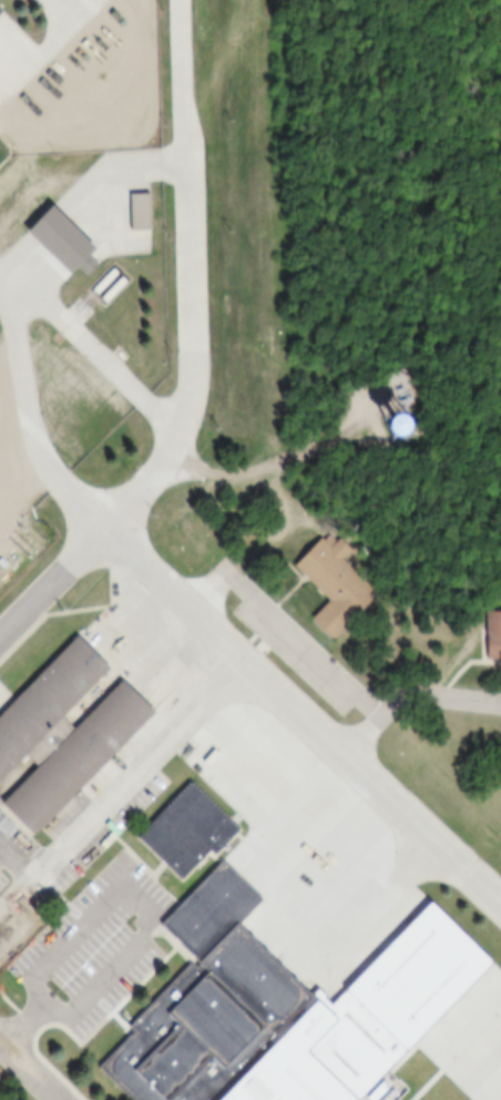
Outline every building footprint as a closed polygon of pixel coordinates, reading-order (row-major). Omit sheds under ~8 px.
[(141,194),(142,228),(124,228),(123,195),(141,194)] [(42,204),(85,246),(60,272),(18,230),(42,204)] [(81,256),(89,265),(79,275),(70,266),(81,256)] [(381,443),(398,441),(396,420),(378,422),(381,443)] [(283,563),(319,528),(344,552),(337,559),(368,591),(321,636),(299,614),(316,598),(283,563)] [(472,658),(500,658),(500,610),(472,610),(472,658)] [(23,835),(145,711),(68,634),(0,703),(0,812),(23,835)] [(138,1099),(183,1099),(290,985),(227,926),(255,897),(212,856),(236,829),(180,776),(121,838),(174,888),(146,918),(194,964),(100,1065),(138,1099)] [(413,1092),(392,1073),(489,967),(420,904),(323,1011),(290,985),(183,1099),(360,1099),(407,1099),(413,1092)] [(9,1079),(0,1070),(0,1088),(9,1079)]
